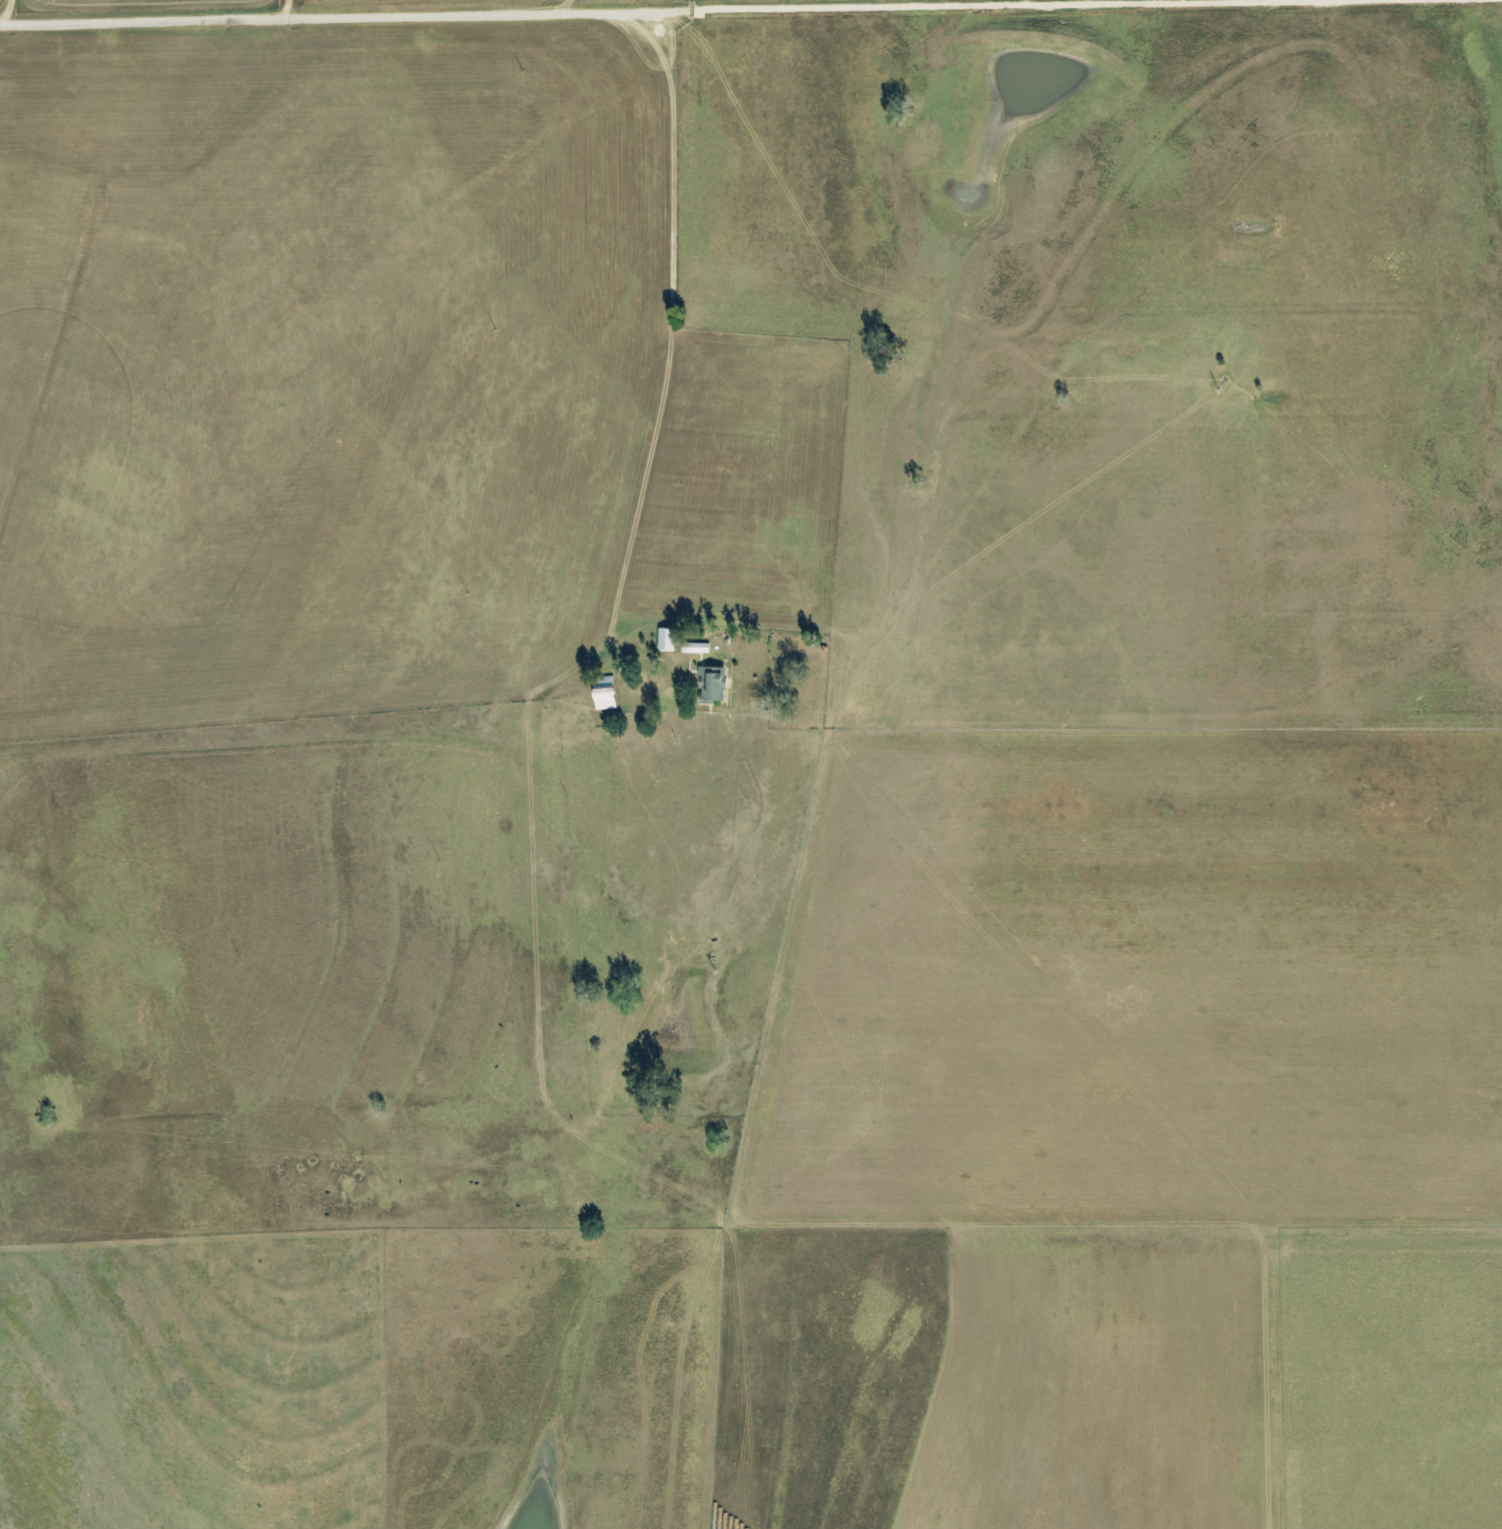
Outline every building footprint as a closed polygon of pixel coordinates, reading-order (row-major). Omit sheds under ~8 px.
[(658,651),(675,651),(675,629),(659,628),(658,651)] [(709,653),(709,643),(682,643),(682,653),(709,653)] [(724,668),(700,668),(700,702),(725,702),(724,668)] [(616,709),(614,676),(594,677),(595,710),(616,709)]
